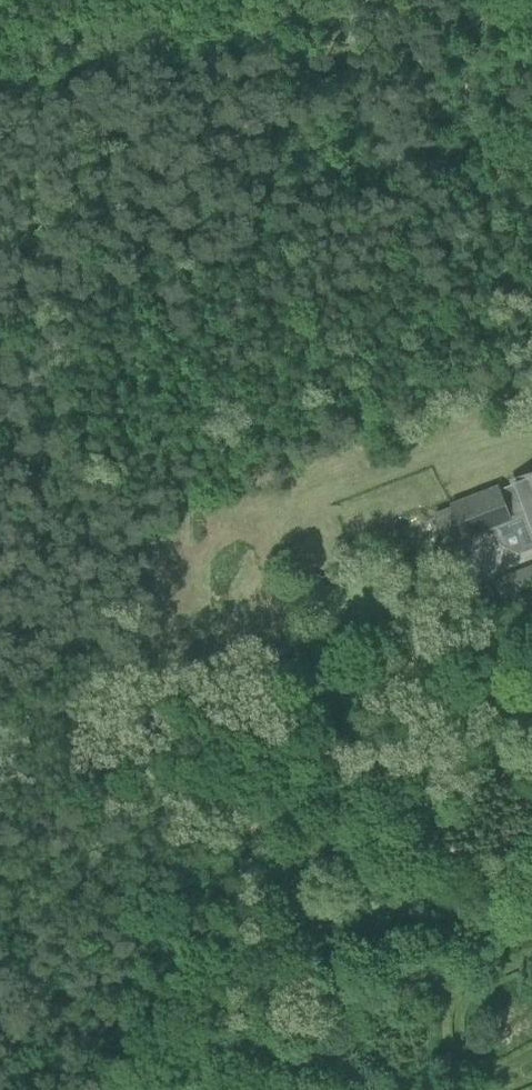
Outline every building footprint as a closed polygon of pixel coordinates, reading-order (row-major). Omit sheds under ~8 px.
[(531,528),(531,471),(513,479),(514,482),(499,488),(498,487),(452,505),(464,535),(510,517),(509,516),(525,510),(531,528)] [(513,573),(493,580),(499,596),(531,584),(531,566),(513,573)]
